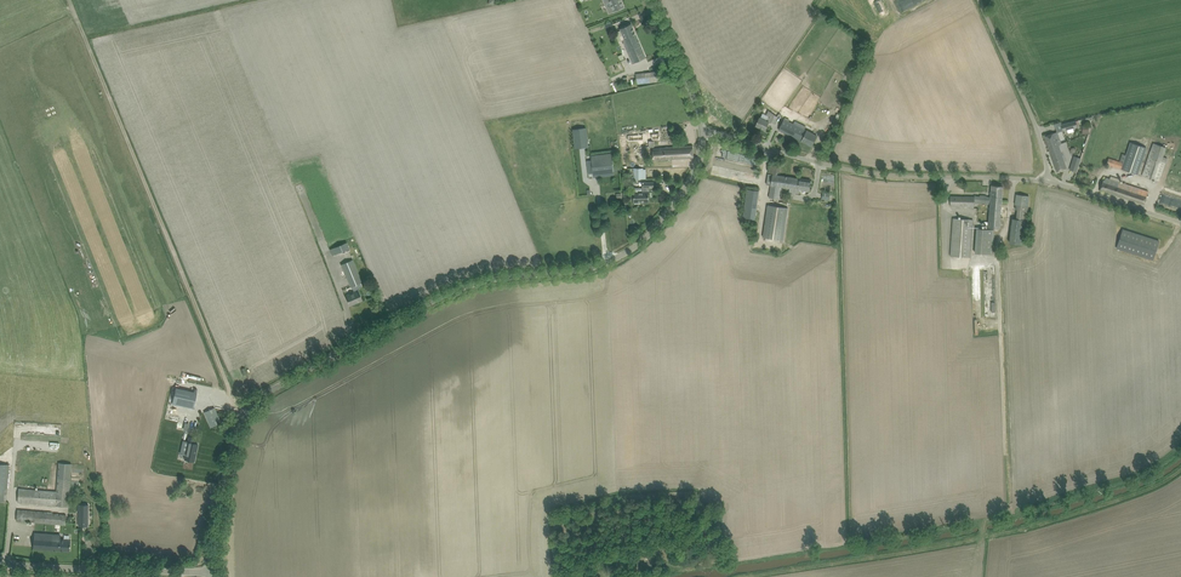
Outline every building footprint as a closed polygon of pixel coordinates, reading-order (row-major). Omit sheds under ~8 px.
[(608,0),(611,7),(612,6),(614,11),(624,7),(621,0),(609,0),(608,0)] [(631,24),(626,26),(620,28),(624,38),(621,40),(632,64),(646,57),(631,24)] [(662,71),(656,72),(636,74),(637,84),(663,81),(662,71)] [(775,115),(769,111),(767,115),(769,116),(767,120),(760,117),(756,126),(765,130),(769,122),(771,123),(775,115)] [(778,130),(782,132),(812,146),(817,136),(804,129),(806,126),(795,121),(793,124),(784,119),(778,130)] [(1062,125),(1063,131),(1078,127),(1076,121),(1062,125)] [(589,147),(587,127),(573,129),(575,148),(589,147)] [(1045,136),(1051,153),(1060,150),(1058,145),(1062,143),(1057,131),(1045,136)] [(1163,157),(1167,147),(1167,143),(1170,144),(1171,143),(1159,139),(1157,144),(1154,142),(1143,175),(1159,181),(1166,162),(1167,158),(1163,157)] [(1117,167),(1122,169),(1138,174),(1147,148),(1131,143),(1127,155),(1122,153),(1120,161),(1109,158),(1107,164),(1117,167)] [(693,145),(672,146),(666,147),(666,148),(653,149),(654,160),(694,158),(693,145)] [(1060,150),(1051,153),(1057,171),(1067,167),(1060,150)] [(614,175),(611,154),(591,156),(594,177),(594,173),(598,173),(599,176),(614,175)] [(1070,168),(1077,170),(1080,158),(1074,156),(1070,168)] [(633,168),(633,177),(633,179),(646,178),(646,174),(646,169),(643,169),(643,168),(633,168)] [(759,184),(761,177),(732,170),(730,178),(759,184)] [(809,191),(810,186),(811,180),(768,174),(766,184),(771,185),(769,197),(779,199),(781,186),(790,188),(790,192),(799,193),(800,189),(809,191)] [(1148,191),(1120,181),(1121,179),(1111,176),(1110,178),(1106,177),(1105,180),(1103,180),(1100,190),(1144,204),(1148,191)] [(644,192),(640,192),(634,192),(634,202),(649,202),(648,188),(654,188),(653,182),(643,182),(644,192)] [(980,195),(979,203),(990,204),(989,227),(1000,228),(1003,186),(992,185),(991,197),(987,197),(987,196),(980,195)] [(743,218),(755,220),(759,191),(747,189),(743,218)] [(1017,194),(1016,204),(1018,205),(1028,206),(1029,196),(1017,194)] [(974,206),(975,197),(950,196),(950,205),(974,206)] [(763,237),(783,240),(788,208),(768,205),(763,237)] [(1028,206),(1018,205),(1016,219),(1012,218),(1010,243),(1023,244),(1024,238),(1027,239),(1029,220),(1026,220),(1028,206)] [(951,256),(971,257),(973,219),(953,218),(951,256)] [(975,253),(993,254),(995,229),(977,228),(975,253)] [(1123,229),(1117,248),(1153,260),(1159,241),(1123,229)] [(330,250),(332,255),(350,248),(347,242),(330,250)] [(346,296),(347,300),(350,305),(362,300),(356,284),(362,282),(352,259),(341,264),(350,286),(352,286),(355,292),(346,296)] [(174,386),(170,405),(191,409),(195,390),(174,386)] [(205,412),(211,427),(221,423),(215,407),(205,412)] [(189,437),(185,459),(194,461),(198,444),(194,443),(195,438),(189,437)] [(51,450),(59,450),(59,442),(51,442),(51,450)] [(102,456),(102,457),(102,458),(102,459),(103,459),(103,460),(103,461),(104,461),(104,462),(105,463),(106,464),(107,464),(108,465),(109,465),(110,465),(111,465),(112,465),(113,465),(114,465),(114,464),(115,464),(116,464),(116,463),(117,463),(117,462),(118,461),(118,460),(119,459),(119,458),(119,457),(119,456),(119,455),(119,454),(118,453),(118,452),(117,451),(117,450),(116,450),(115,449),(114,449),(114,448),(113,448),(112,448),(111,448),(110,448),(109,448),(108,448),(107,449),(106,449),(106,450),(105,450),(104,451),(104,452),(103,452),(103,453),(103,454),(102,454),(102,455),(102,456)] [(59,463),(57,492),(19,488),(18,502),(56,506),(68,507),(70,479),(71,464),(59,463)] [(6,501),(9,465),(0,464),(0,501),(6,501)] [(88,504),(79,504),(79,526),(88,526),(88,504)] [(167,508),(163,512),(167,516),(171,512),(167,508)] [(16,521),(42,523),(66,525),(67,515),(48,514),(48,512),(17,509),(16,521)] [(59,535),(40,533),(34,533),(33,548),(70,551),(71,540),(59,539),(59,535)]
